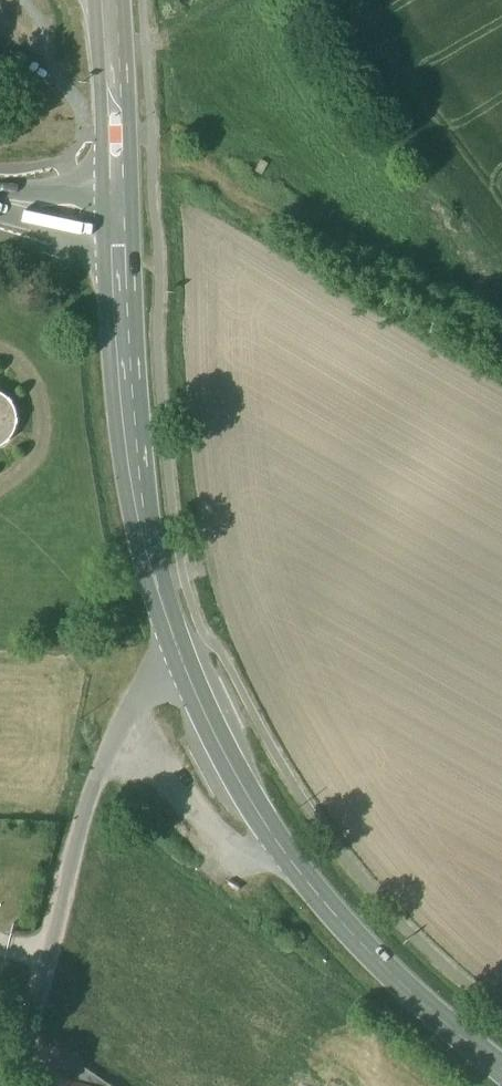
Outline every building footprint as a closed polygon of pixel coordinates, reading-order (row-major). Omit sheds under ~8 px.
[(5,441),(12,433),(13,420),(12,410),(5,402),(0,398),(0,445),(5,441)] [(47,1078),(45,1085),(80,1085),(47,1078)]
